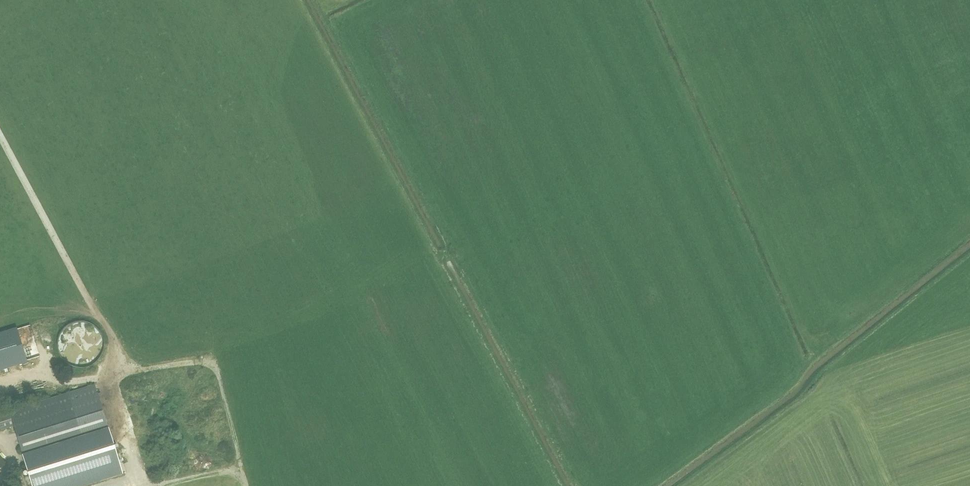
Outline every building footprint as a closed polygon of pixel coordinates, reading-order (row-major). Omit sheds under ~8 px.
[(73,324),(65,333),(69,337),(77,327),(73,324)] [(0,334),(0,369),(27,360),(17,329),(0,334)] [(197,374),(198,389),(207,389),(207,374),(197,374)] [(0,415),(0,425),(2,430),(14,426),(33,485),(77,485),(122,472),(95,385),(0,415)]
